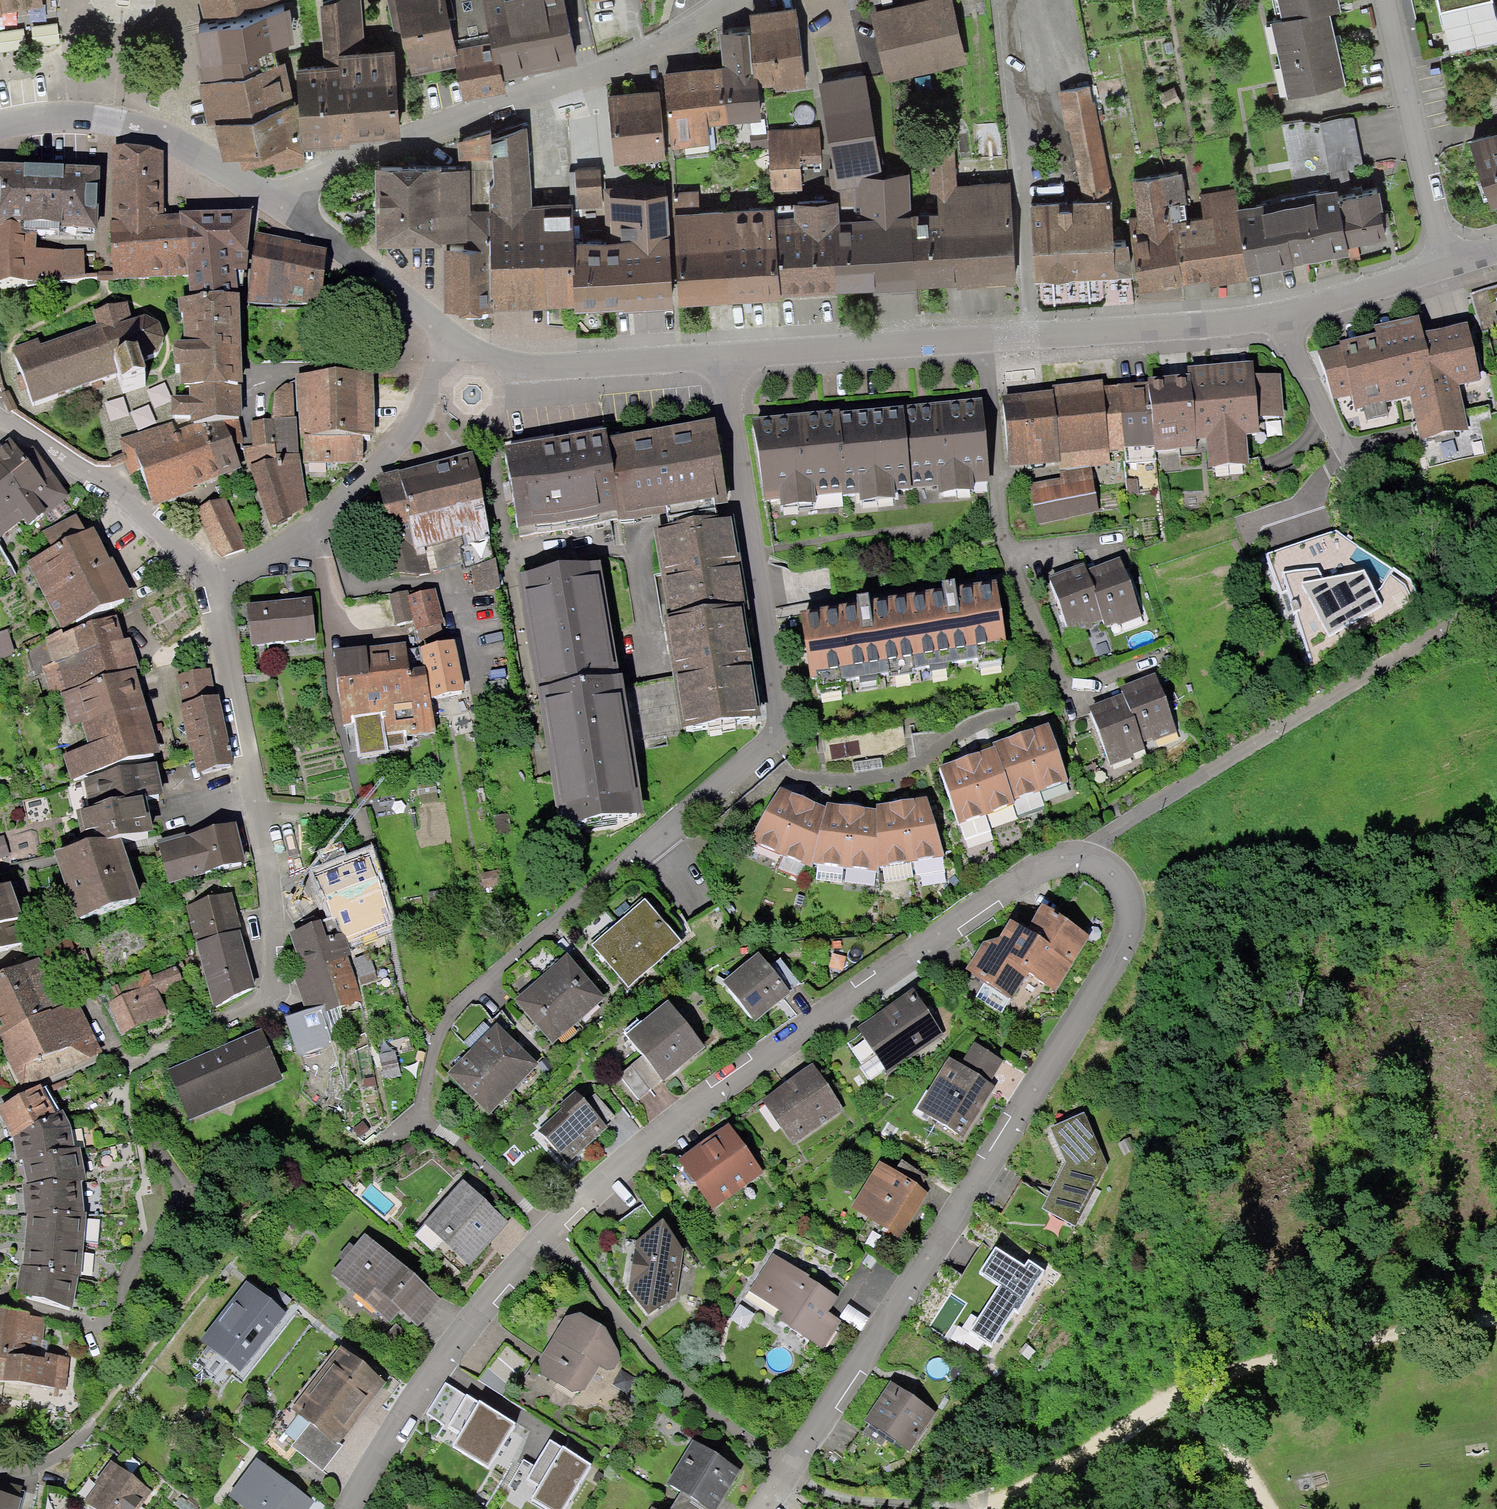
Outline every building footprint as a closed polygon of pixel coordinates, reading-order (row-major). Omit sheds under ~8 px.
[(61,6),(60,0),(0,0),(0,17),(61,6)] [(228,22),(289,4),(288,0),(222,0),(228,22)] [(324,5),(330,47),(372,42),(366,0),(358,0),(324,5)] [(451,0),(406,0),(422,66),(464,56),(451,0)] [(515,61),(582,41),(569,0),(496,0),(515,61)] [(851,12),(884,8),(883,0),(849,0),(851,12)] [(876,13),(889,82),(971,66),(959,0),(946,0),(876,13)] [(1334,0),(1273,0),(1278,17),(1328,5),(1335,4),(1334,0)] [(1328,5),(1278,17),(1268,20),(1287,97),(1347,83),(1328,5)] [(760,28),(769,95),(813,89),(803,8),(758,14),(760,28)] [(223,77),(285,60),(299,56),(285,9),(209,31),(223,77)] [(733,66),(741,119),(772,115),(769,95),(760,28),(727,31),(733,66)] [(464,56),(476,97),(515,87),(504,45),(464,56)] [(355,70),(309,71),(312,137),(405,133),(401,53),(354,55),(355,70)] [(223,77),(206,82),(217,121),(296,98),(285,60),(223,77)] [(666,75),(668,94),(675,146),(743,137),(741,126),(741,119),(733,66),(666,75)] [(819,84),(835,179),(882,172),(866,76),(819,84)] [(1090,87),(1062,93),(1081,201),(1042,206),(1043,280),(1130,276),(1125,246),(1113,246),(1112,205),(1090,87)] [(662,95),(608,102),(616,166),(669,159),(662,95)] [(296,98),(217,121),(225,139),(261,134),(272,170),(313,159),(296,98)] [(1354,117),(1320,123),(1329,174),(1363,167),(1354,117)] [(534,126),(497,131),(500,207),(502,217),(545,216),(534,126)] [(820,128),(768,130),(771,192),(802,191),(801,165),(821,164),(820,128)] [(500,207),(497,131),(462,144),(464,159),(471,159),(470,171),(476,171),(477,209),(500,207)] [(1470,145),(1491,211),(1496,209),(1496,137),(1470,145)] [(912,217),(914,291),(1016,285),(1010,183),(957,186),(954,143),(927,144),(930,195),(937,195),(938,216),(912,217)] [(163,148),(116,144),(119,212),(111,213),(115,277),(188,275),(188,236),(182,223),(181,209),(164,210),(163,148)] [(21,223),(23,161),(0,160),(0,223),(21,223)] [(63,162),(23,161),(21,223),(61,225),(63,162)] [(100,163),(63,162),(61,225),(98,226),(100,163)] [(450,166),(384,168),(385,242),(478,241),(477,209),(476,171),(470,171),(450,171),(450,166)] [(1187,205),(1182,174),(1131,182),(1137,217),(1128,219),(1141,295),(1185,288),(1184,285),(1174,224),(1187,222),(1184,205),(1187,205)] [(833,233),(835,293),(914,291),(912,217),(911,177),(857,178),(857,188),(858,223),(840,223),(840,233),(833,233)] [(1233,190),(1199,196),(1203,219),(1187,222),(1174,224),(1184,285),(1209,281),(1210,289),(1249,282),(1248,276),(1237,210),(1233,190)] [(1237,210),(1248,276),(1349,258),(1347,250),(1339,202),(1337,192),(1237,210)] [(1379,195),(1339,202),(1347,250),(1388,242),(1379,195)] [(590,231),(591,302),(674,300),(669,196),(608,197),(609,231),(590,231)] [(775,218),(780,298),(836,296),(835,293),(833,233),(840,233),(840,223),(839,204),(793,206),(794,218),(775,218)] [(250,208),(181,209),(182,223),(188,236),(188,275),(197,305),(260,305),(321,302),(326,248),(252,229),(250,208)] [(674,216),(679,308),(780,302),(780,298),(775,218),(774,210),(674,216)] [(590,216),(545,216),(502,217),(504,303),(591,302),(590,231),(590,216)] [(0,223),(0,282),(85,279),(84,249),(35,250),(35,232),(21,232),(21,223),(0,223)] [(500,245),(452,246),(452,265),(453,306),(501,305),(500,245)] [(100,330),(13,358),(31,407),(119,376),(124,393),(167,381),(141,304),(95,315),(100,330)] [(132,439),(159,507),(256,475),(275,535),(312,517),(310,472),(358,467),(362,467),(367,446),(381,443),(385,380),(277,382),(275,422),(254,420),(251,392),(263,392),(260,305),(197,305),(198,354),(180,355),(182,379),(195,383),(195,402),(176,403),(176,425),(132,439)] [(1488,308),(1496,343),(1496,306),(1488,308)] [(1376,347),(1319,359),(1328,404),(1354,399),(1356,413),(1409,402),(1422,445),(1470,435),(1461,391),(1481,386),(1468,333),(1421,342),(1417,326),(1374,336),(1376,347)] [(1202,375),(1194,382),(1198,436),(1210,441),(1208,468),(1259,469),(1257,451),(1275,449),(1266,368),(1202,375)] [(1194,382),(1117,393),(1126,465),(1200,460),(1198,436),(1194,382)] [(1117,393),(1011,407),(1018,477),(1126,465),(1117,393)] [(892,420),(900,484),(1004,473),(997,408),(892,420)] [(892,420),(759,434),(766,499),(900,484),(892,420)] [(714,434),(607,451),(618,521),(725,503),(714,434)] [(33,448),(25,455),(10,437),(0,445),(0,459),(44,514),(70,493),(33,448)] [(606,443),(505,459),(518,537),(618,521),(607,451),(606,443)] [(0,459),(0,497),(19,522),(24,518),(30,526),(44,514),(0,459)] [(472,463),(427,473),(444,532),(462,529),(467,540),(490,534),(472,463)] [(427,473),(386,482),(400,546),(444,532),(427,473)] [(0,497),(0,537),(19,522),(0,497)] [(653,527),(665,617),(743,605),(746,605),(733,516),(653,527)] [(57,553),(30,566),(65,638),(142,608),(100,535),(90,539),(81,523),(51,540),(57,553)] [(1121,557),(1086,569),(1103,619),(1106,626),(1117,622),(1118,625),(1142,616),(1121,557)] [(516,573),(538,687),(620,673),(600,560),(516,573)] [(1086,569),(1083,563),(1049,576),(1070,634),(1093,626),(1092,623),(1103,619),(1086,569)] [(997,587),(909,601),(921,671),(1006,658),(997,587)] [(436,589),(408,595),(413,620),(416,631),(444,625),(436,589)] [(407,591),(388,595),(395,624),(413,620),(408,595),(407,591)] [(909,601),(810,618),(821,689),(921,671),(909,601)] [(319,603),(253,614),(260,656),(326,644),(319,603)] [(674,676),(682,725),(760,712),(743,605),(665,617),(674,676)] [(130,629),(51,649),(59,666),(47,668),(55,694),(63,692),(141,674),(130,629)] [(457,637),(420,644),(428,691),(466,682),(457,637)] [(403,644),(334,653),(343,721),(355,721),(359,755),(385,750),(404,744),(433,731),(428,691),(424,674),(408,675),(403,644)] [(210,668),(176,675),(197,773),(234,765),(219,694),(216,695),(210,668)] [(1134,716),(1145,744),(1178,732),(1156,672),(1120,685),(1123,693),(1132,716),(1134,716)] [(620,673),(538,687),(558,824),(644,813),(633,739),(629,739),(621,686),(620,673)] [(674,676),(648,681),(656,735),(682,730),(682,725),(674,676)] [(648,681),(621,686),(629,739),(633,739),(656,735),(648,681)] [(66,755),(75,786),(88,782),(156,762),(164,760),(142,684),(67,706),(81,751),(66,755)] [(1123,693),(1089,706),(1111,767),(1148,753),(1145,744),(1134,716),(1132,716),(1123,693)] [(1049,723),(1021,732),(1040,790),(1068,781),(1049,723)] [(996,746),(1013,799),(1040,790),(1021,732),(994,741),(996,746)] [(996,746),(967,755),(987,814),(1015,805),(1013,799),(996,746)] [(967,755),(939,765),(959,824),(987,814),(967,755)] [(82,808),(88,833),(150,824),(147,796),(161,793),(156,762),(88,782),(94,803),(82,808)] [(780,853),(803,796),(781,787),(748,840),(780,853)] [(813,862),(827,807),(803,796),(780,853),(810,867),(813,862)] [(927,796),(902,800),(913,861),(944,856),(927,796)] [(913,861),(902,800),(876,804),(876,807),(879,866),(913,861)] [(845,868),(853,804),(828,802),(827,807),(813,862),(845,868)] [(876,807),(853,804),(845,868),(879,872),(879,866),(876,807)] [(54,852),(76,917),(140,896),(118,830),(54,852)] [(172,850),(182,888),(255,868),(245,830),(172,850)] [(371,846),(311,868),(339,932),(343,930),(348,944),(397,924),(371,846)] [(231,892),(185,905),(214,1009),(255,987),(240,929),(242,928),(231,892)] [(0,901),(0,961),(39,951),(25,894),(0,901)] [(1010,917),(1001,933),(1066,974),(1090,934),(1042,902),(1028,925),(1010,917)] [(650,907),(623,927),(663,972),(690,947),(650,907)] [(321,921),(289,931),(299,961),(290,964),(305,1010),(324,1004),(326,1012),(362,1000),(348,956),(351,955),(348,944),(343,930),(339,932),(326,936),(321,921)] [(598,954),(633,996),(663,972),(623,927),(598,954)] [(985,938),(965,969),(1012,997),(1029,972),(1055,990),(1066,974),(1001,933),(985,938)] [(0,972),(0,1027),(61,1003),(40,956),(0,972)] [(577,958),(551,980),(588,1018),(615,997),(577,958)] [(181,965),(113,995),(134,1043),(202,1013),(181,965)] [(736,989),(763,1026),(795,1002),(767,965),(736,989)] [(520,1007),(555,1051),(588,1018),(551,980),(520,1007)] [(857,1026),(887,1070),(944,1032),(913,988),(857,1026)] [(0,1027),(0,1043),(22,1088),(103,1050),(76,998),(61,1003),(0,1027)] [(285,1017),(298,1057),(337,1044),(326,1012),(324,1004),(305,1010),(285,1017)] [(635,1041),(668,1089),(714,1057),(680,1009),(635,1041)] [(502,1037),(480,1058),(518,1093),(539,1070),(502,1037)] [(264,1039),(171,1078),(191,1125),(283,1087),(264,1039)] [(915,1112),(964,1140),(997,1088),(989,1082),(1003,1060),(975,1043),(962,1066),(947,1056),(915,1112)] [(460,1079),(497,1117),(518,1093),(480,1058),(460,1079)] [(767,1107),(796,1144),(841,1109),(813,1072),(767,1107)] [(0,1106),(0,1113),(12,1136),(57,1112),(40,1084),(0,1106)] [(547,1133),(570,1166),(609,1139),(586,1106),(547,1133)] [(57,1112),(12,1136),(18,1159),(23,1157),(75,1148),(71,1126),(63,1110),(57,1112)] [(1084,1113),(1050,1128),(1065,1161),(1042,1208),(1075,1226),(1107,1164),(1084,1113)] [(688,1176),(717,1213),(764,1177),(735,1139),(688,1176)] [(75,1148),(23,1157),(27,1184),(81,1179),(87,1180),(80,1147),(75,1148)] [(860,1213),(906,1241),(933,1196),(888,1168),(860,1213)] [(81,1179),(27,1184),(23,1184),(25,1213),(84,1208),(81,1179)] [(471,1184),(427,1232),(471,1273),(515,1225),(471,1184)] [(84,1208),(25,1213),(25,1231),(84,1238),(87,1212),(83,1212),(84,1208)] [(84,1238),(25,1231),(23,1265),(79,1276),(81,1275),(84,1238)] [(635,1295),(660,1322),(681,1304),(691,1253),(673,1234),(640,1248),(635,1295)] [(370,1244),(341,1280),(422,1345),(451,1309),(370,1244)] [(1023,1264),(993,1246),(979,1268),(1001,1284),(971,1330),(992,1343),(1014,1308),(1019,1309),(1043,1271),(1028,1260),(1023,1264)] [(79,1276),(23,1265),(21,1264),(15,1295),(72,1307),(79,1276)] [(786,1327),(824,1350),(848,1311),(775,1266),(758,1294),(793,1316),(786,1327)] [(250,1281),(204,1339),(244,1370),(290,1312),(250,1281)] [(0,1319),(0,1389),(68,1394),(70,1363),(39,1361),(42,1322),(0,1319)] [(546,1372),(588,1400),(608,1369),(614,1373),(627,1353),(579,1322),(546,1372)] [(344,1347),(275,1437),(325,1474),(393,1384),(344,1347)] [(514,1422),(444,1381),(425,1412),(446,1426),(439,1437),(488,1467),(514,1422)] [(868,1429),(904,1453),(931,1413),(895,1389),(868,1429)] [(522,1459),(508,1484),(555,1508),(558,1508),(589,1462),(549,1438),(532,1466),(522,1459)] [(740,1469),(693,1439),(668,1482),(681,1490),(673,1503),(682,1508),(718,1508),(740,1469)] [(222,1495),(241,1508),(324,1508),(251,1456),(222,1495)] [(83,1500),(95,1508),(137,1508),(151,1489),(111,1461),(83,1500)] [(0,1486),(0,1508),(27,1508),(31,1495),(0,1486)]
